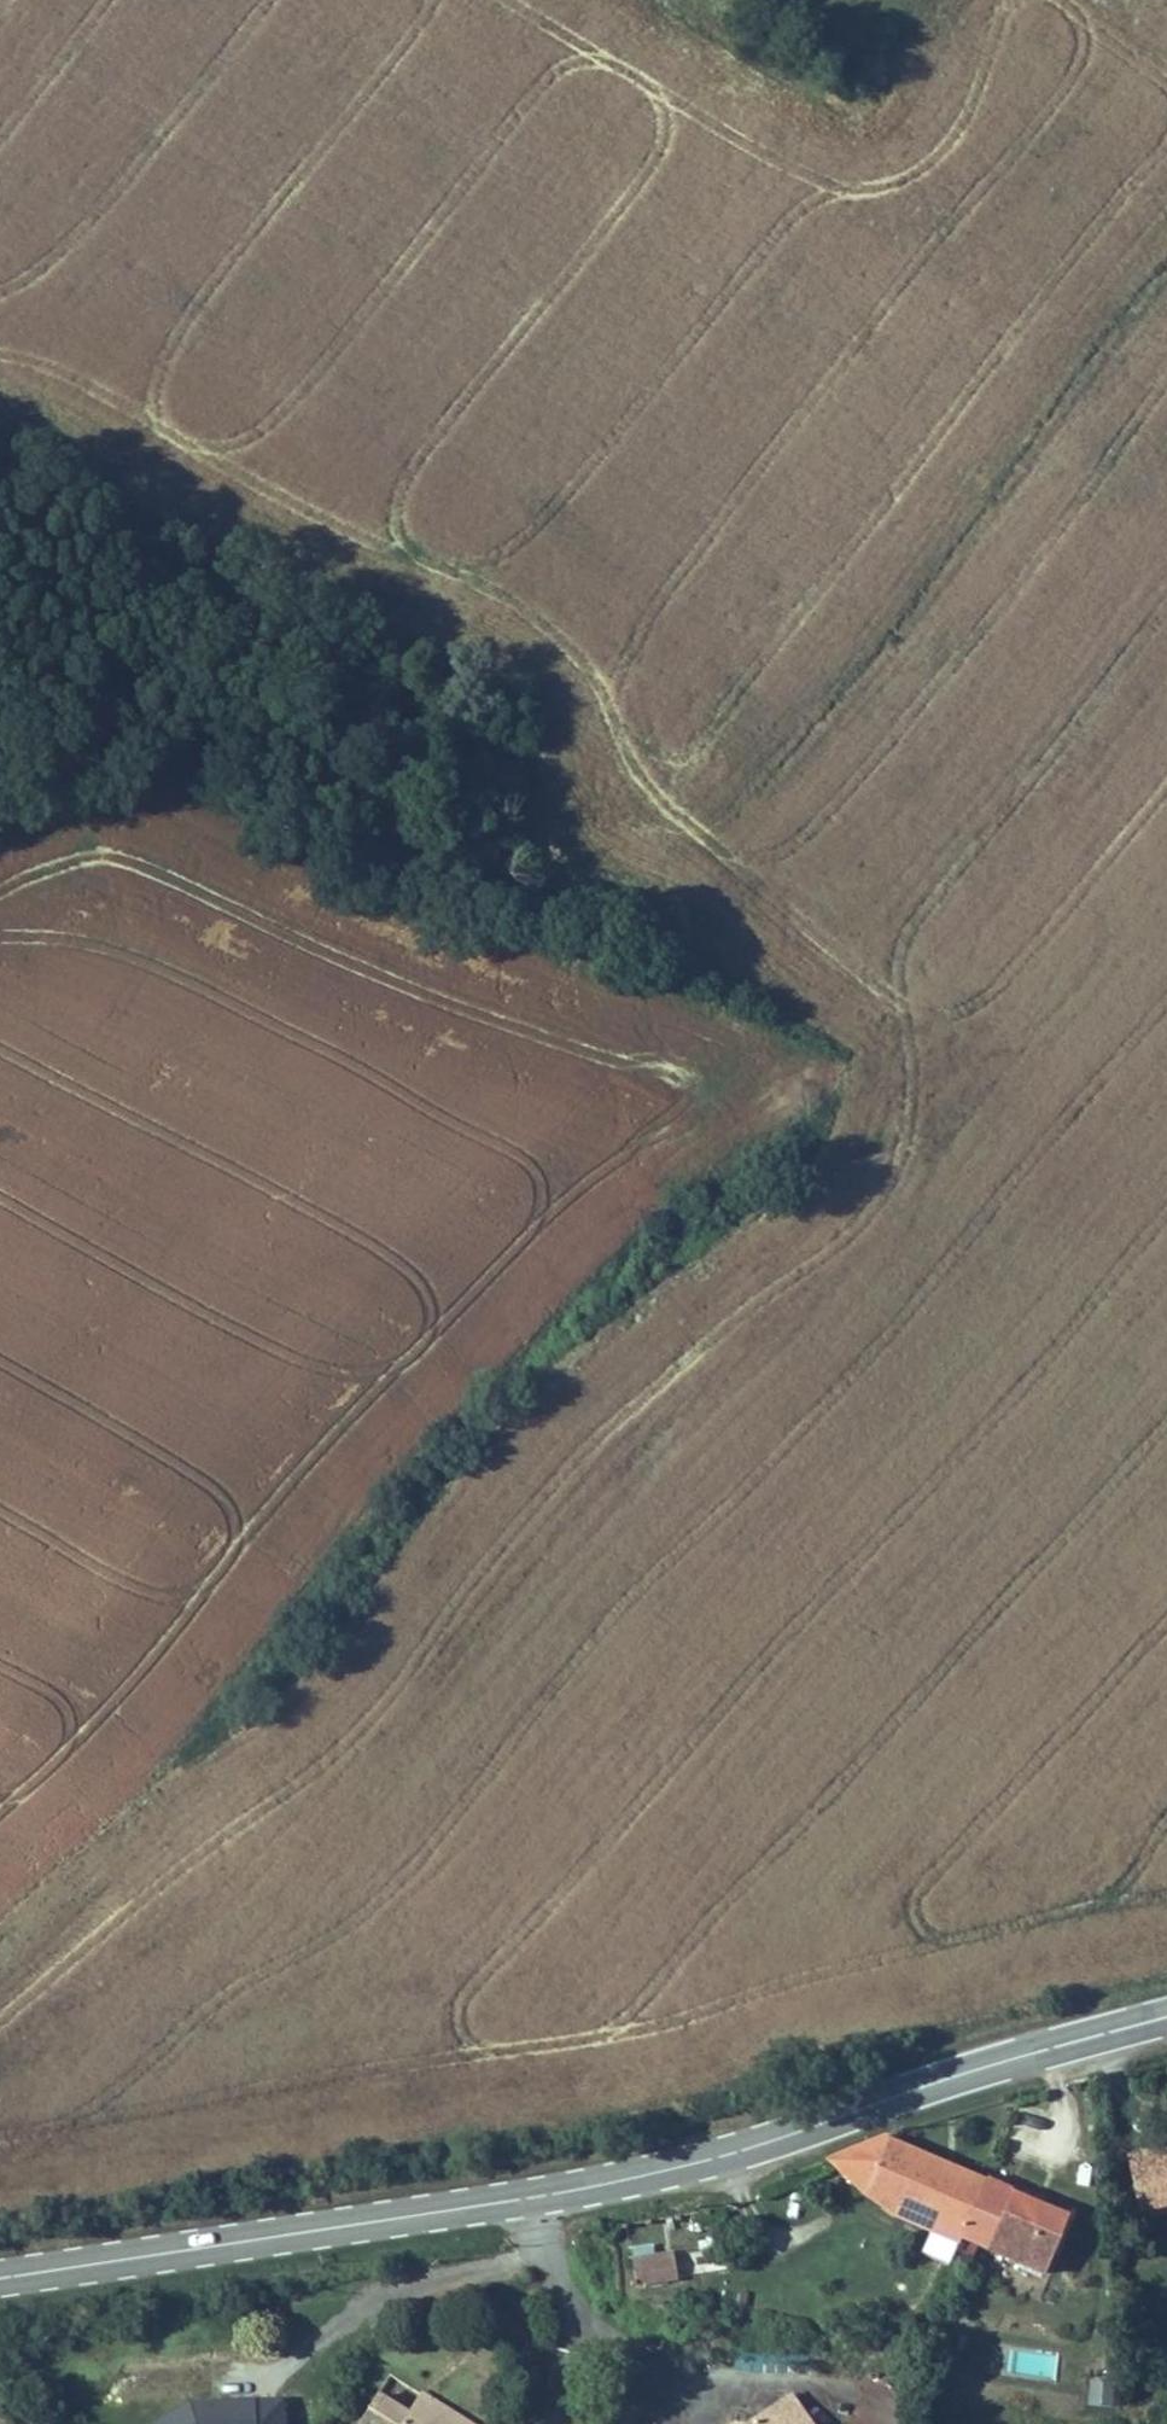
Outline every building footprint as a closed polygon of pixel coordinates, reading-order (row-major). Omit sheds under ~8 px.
[(885,2138),(825,2161),(865,2198),(864,2203),(961,2246),(987,2181),(885,2138)] [(1126,2152),(1139,2215),(1166,2209),(1166,2144),(1126,2152)] [(1044,2282),(1071,2216),(987,2181),(961,2246),(1044,2282)] [(673,2252),(632,2260),(637,2286),(677,2278),(673,2252)] [(1087,2381),(1088,2406),(1114,2406),(1113,2380),(1087,2381)] [(422,2390),(408,2411),(429,2423),(476,2423),(422,2390)] [(378,2392),(358,2423),(429,2423),(408,2411),(378,2392)] [(792,2393),(746,2423),(813,2423),(792,2393)] [(286,2400),(190,2403),(157,2423),(287,2423),(286,2400)]
